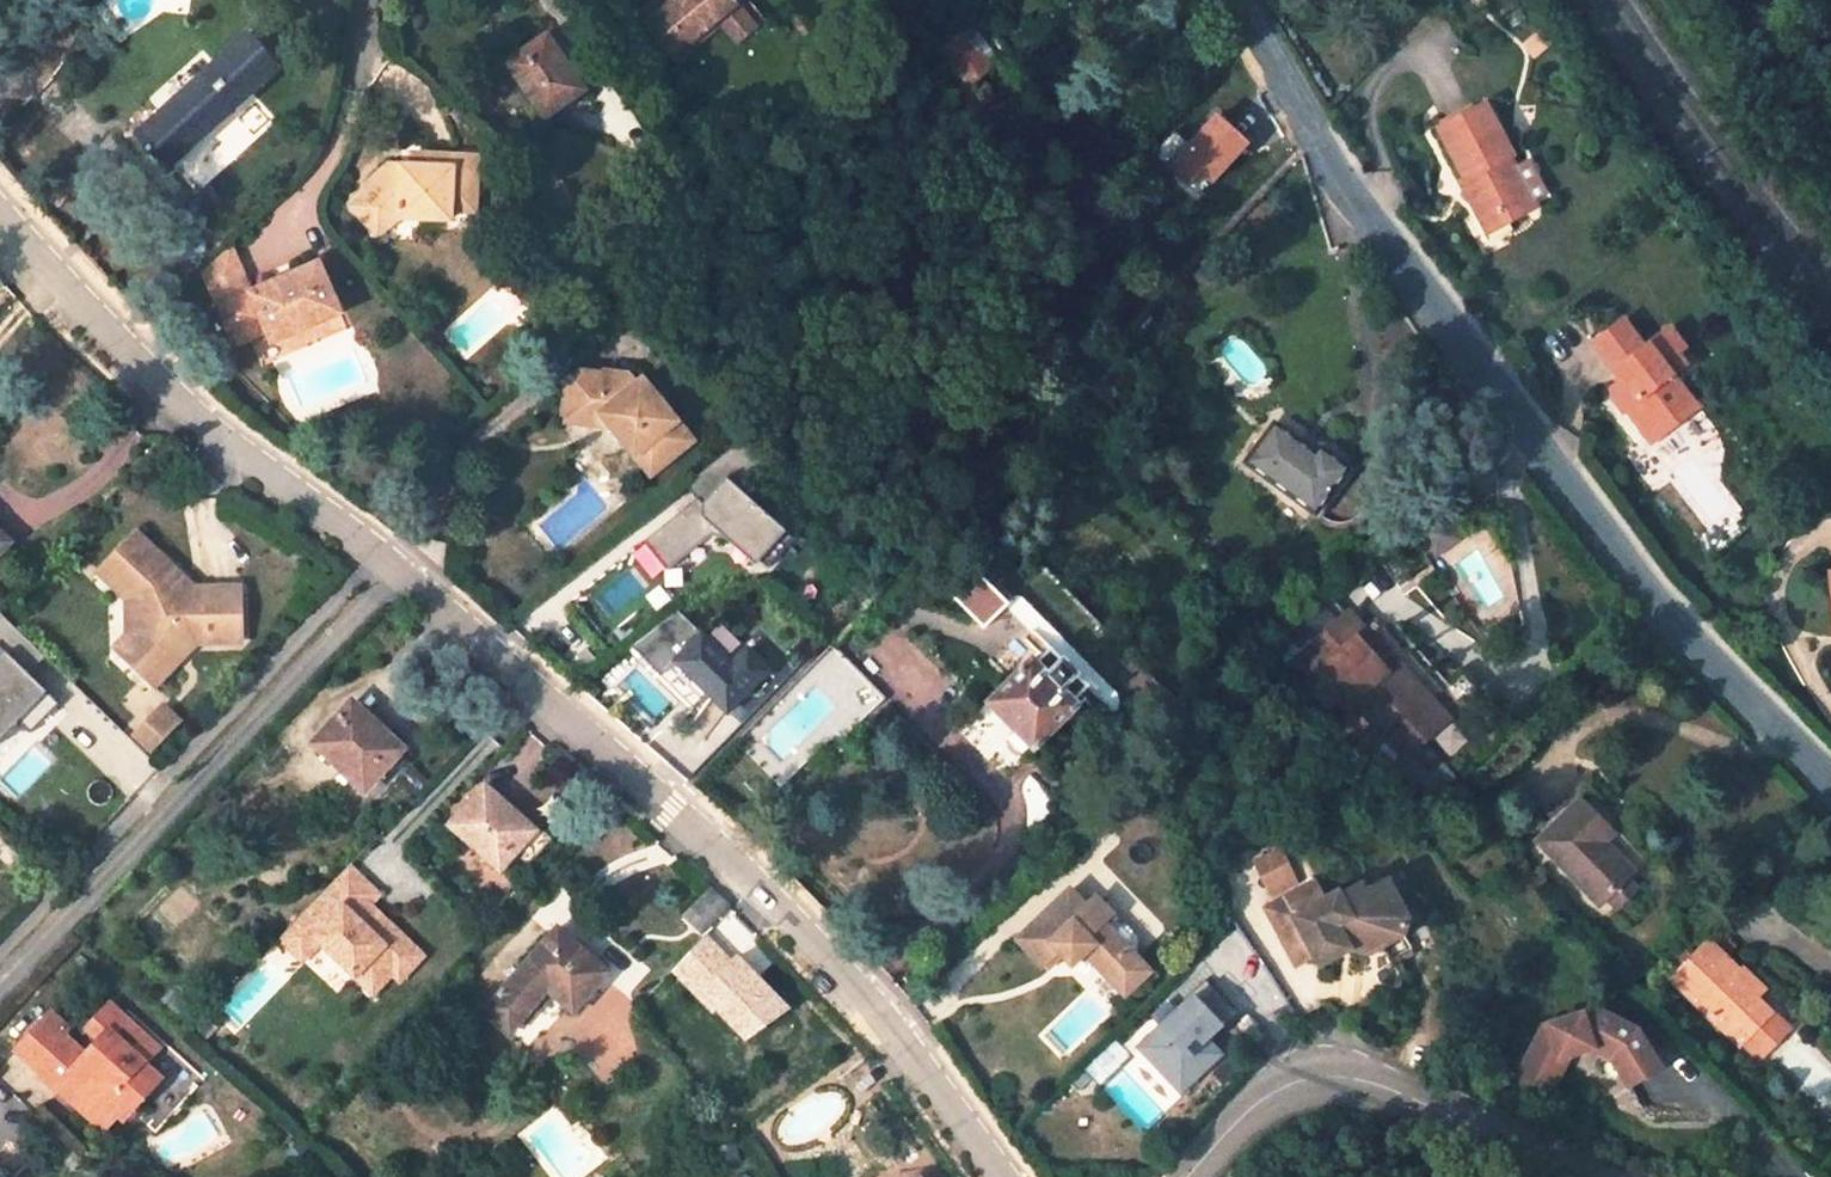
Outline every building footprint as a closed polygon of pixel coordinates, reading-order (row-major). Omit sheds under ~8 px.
[(749,6),(744,0),(681,0),(651,24),(683,65),(697,54),(699,53),(701,50),(700,45),(727,23),(749,6)] [(727,23),(745,46),(767,29),(749,6),(727,23)] [(973,25),(967,17),(938,41),(958,66),(950,74),(964,93),(973,86),(994,69),(980,50),(988,44),(981,36),(972,42),(965,32),(973,25)] [(279,67),(248,33),(137,134),(169,169),(279,67)] [(518,63),(554,117),(595,91),(557,35),(518,63)] [(1511,155),(1486,108),(1441,132),(1472,190),(1466,193),(1481,218),(1497,210),(1505,224),(1532,209),(1505,159),(1511,155)] [(399,214),(452,218),(453,208),(454,185),(481,187),(483,156),(430,151),(430,165),(418,164),(406,163),(405,171),(393,169),(388,164),(364,186),(369,192),(351,208),(370,228),(385,214),(399,214)] [(418,151),(418,164),(430,165),(430,151),(418,151)] [(481,187),(454,185),(453,208),(480,210),(481,187)] [(1481,218),(1489,233),(1505,224),(1497,210),(1481,218)] [(385,214),(370,228),(376,235),(399,214),(385,214)] [(268,343),(337,313),(315,262),(244,293),(225,250),(197,276),(221,330),(256,315),(261,326),(268,343)] [(226,341),(261,326),(256,315),(221,330),(226,341)] [(1646,348),(1625,321),(1595,344),(1617,372),(1619,370),(1626,379),(1606,395),(1641,439),(1666,420),(1671,427),(1697,408),(1673,376),(1687,365),(1679,354),(1686,348),(1671,329),(1646,348)] [(630,377),(608,376),(604,381),(578,378),(567,387),(564,430),(594,433),(606,424),(640,465),(655,453),(671,472),(699,449),(644,382),(638,387),(630,377)] [(1641,439),(1647,446),(1671,427),(1666,420),(1641,439)] [(1256,464),(1315,507),(1342,471),(1323,457),(1320,462),(1279,433),(1256,464)] [(735,537),(769,567),(795,536),(739,487),(735,483),(742,475),(746,479),(761,462),(740,439),(685,484),(696,498),(703,504),(701,514),(679,512),(662,525),(686,554),(710,534),(735,537)] [(640,465),(655,484),(671,472),(655,453),(640,465)] [(1342,471),(1315,507),(1322,511),(1348,476),(1342,471)] [(742,475),(735,483),(739,487),(746,479),(742,475)] [(703,504),(696,498),(679,512),(701,514),(703,504)] [(686,554),(662,525),(644,540),(667,569),(686,554)] [(125,601),(125,637),(112,652),(154,690),(182,659),(179,656),(183,652),(184,643),(245,639),(243,586),(194,588),(188,595),(173,581),(177,575),(133,534),(97,574),(125,601)] [(1009,604),(967,562),(942,584),(985,628),(1009,604)] [(1303,652),(1319,671),(1343,699),(1353,699),(1374,723),(1388,738),(1427,703),(1415,688),(1415,681),(1396,658),(1391,662),(1385,655),(1387,631),(1360,629),(1326,594),(1294,624),(1313,643),(1303,652)] [(1116,692),(1032,606),(1021,617),(1055,651),(1088,687),(1105,704),(1116,692)] [(735,666),(706,636),(680,662),(730,712),(771,670),(751,651),(735,666)] [(888,701),(834,646),(808,673),(844,709),(828,726),(845,744),(888,701)] [(1033,660),(988,703),(1033,751),(1079,707),(1074,701),(1088,687),(1055,651),(1039,666),(1033,660)] [(1396,658),(1389,651),(1385,655),(1391,662),(1396,658)] [(8,653),(0,661),(0,738),(18,720),(29,734),(59,704),(8,653)] [(147,749),(180,719),(165,702),(132,732),(147,749)] [(403,751),(353,705),(315,746),(365,792),(403,751)] [(549,840),(486,786),(449,826),(500,871),(512,859),(524,869),(549,840)] [(1608,831),(1580,802),(1538,842),(1600,905),(1633,873),(1600,839),(1608,831)] [(1292,869),(1275,842),(1251,857),(1268,884),(1292,869)] [(1336,877),(1321,888),(1310,872),(1265,902),(1300,956),(1316,946),(1323,957),(1352,937),(1372,942),(1407,918),(1410,897),(1388,864),(1367,877),(1361,869),(1340,883),(1336,877)] [(350,868),(297,923),(321,945),(374,996),(397,972),(405,978),(425,959),(370,907),(380,897),(350,868)] [(1069,957),(1084,957),(1090,951),(1110,973),(1126,992),(1127,991),(1148,970),(1140,963),(1105,923),(1115,913),(1098,895),(1087,906),(1071,888),(1018,936),(1045,967),(1063,951),(1069,957)] [(687,915),(702,931),(729,905),(711,890),(687,915)] [(1141,941),(1115,913),(1105,923),(1140,963),(1141,941)] [(280,940),(303,963),(321,945),(297,923),(280,940)] [(608,973),(557,929),(487,1008),(513,1030),(535,1005),(533,1003),(545,990),(572,1014),(608,973)] [(1709,941),(1672,979),(1726,1030),(1731,1025),(1762,1054),(1786,1030),(1753,998),(1734,979),(1740,973),(1709,941)] [(1129,994),(1151,974),(1148,970),(1127,991),(1126,992),(1129,994)] [(1762,989),(1743,970),(1740,973),(1734,979),(1753,998),(1762,989)] [(1239,1013),(1207,979),(1177,1007),(1179,1009),(1139,1047),(1182,1092),(1222,1054),(1210,1041),(1239,1013)] [(193,1003),(175,987),(162,1000),(179,1017),(193,1003)] [(1548,1024),(1523,1074),(1555,1090),(1573,1053),(1596,1045),(1616,1055),(1634,1082),(1663,1064),(1640,1028),(1600,1006),(1548,1024)] [(146,1041),(110,1009),(90,1033),(95,1038),(82,1053),(65,1037),(69,1033),(53,1019),(15,1060),(42,1084),(38,1088),(54,1103),(69,1086),(80,1096),(67,1110),(99,1140),(125,1111),(132,1118),(157,1089),(139,1073),(146,1066),(134,1055),(146,1041)] [(196,1033),(206,1043),(218,1031),(208,1020),(196,1033)] [(1726,1030),(1757,1060),(1762,1054),(1731,1025),(1726,1030)] [(146,1066),(158,1053),(146,1041),(134,1055),(146,1066)] [(157,1089),(163,1082),(146,1066),(139,1073),(157,1089)]
